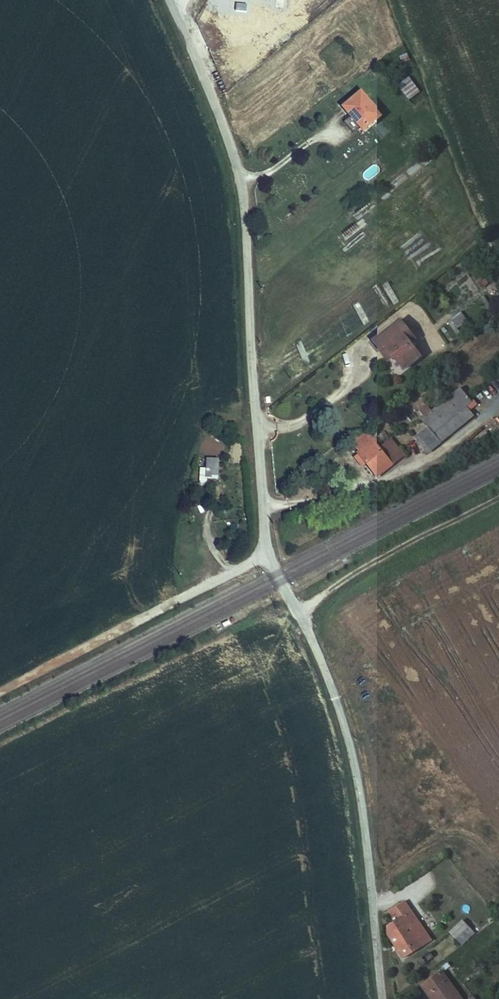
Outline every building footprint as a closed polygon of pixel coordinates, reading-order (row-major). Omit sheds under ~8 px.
[(204,11),(198,21),(205,26),(212,15),(204,11)] [(420,93),(409,77),(398,85),(409,101),(420,93)] [(361,90),(344,104),(365,127),(381,113),(361,90)] [(370,180),(380,168),(374,164),(364,175),(370,180)] [(474,277),(479,287),(491,281),(486,271),(474,277)] [(461,309),(449,318),(456,328),(468,319),(461,309)] [(392,359),(403,374),(413,366),(408,361),(416,354),(409,346),(414,342),(399,324),(372,345),(387,363),(392,359)] [(421,360),(416,354),(408,361),(413,366),(421,360)] [(468,407),(475,401),(462,386),(418,421),(422,427),(412,435),(428,454),(476,416),(468,407)] [(403,456),(380,429),(370,437),(394,464),(403,456)] [(394,464),(370,437),(357,448),(360,452),(358,454),(377,478),(394,464)] [(221,479),(221,461),(208,461),(208,471),(201,472),(201,486),(208,486),(208,479),(221,479)] [(445,873),(437,863),(424,872),(431,883),(445,873)] [(410,925),(419,919),(407,899),(384,912),(386,930),(402,957),(422,945),(410,925)] [(448,933),(459,943),(477,924),(466,914),(448,933)] [(419,919),(410,925),(422,945),(431,940),(419,919)] [(417,961),(420,966),(433,957),(430,953),(417,961)] [(421,984),(432,998),(461,998),(439,971),(421,984)]
